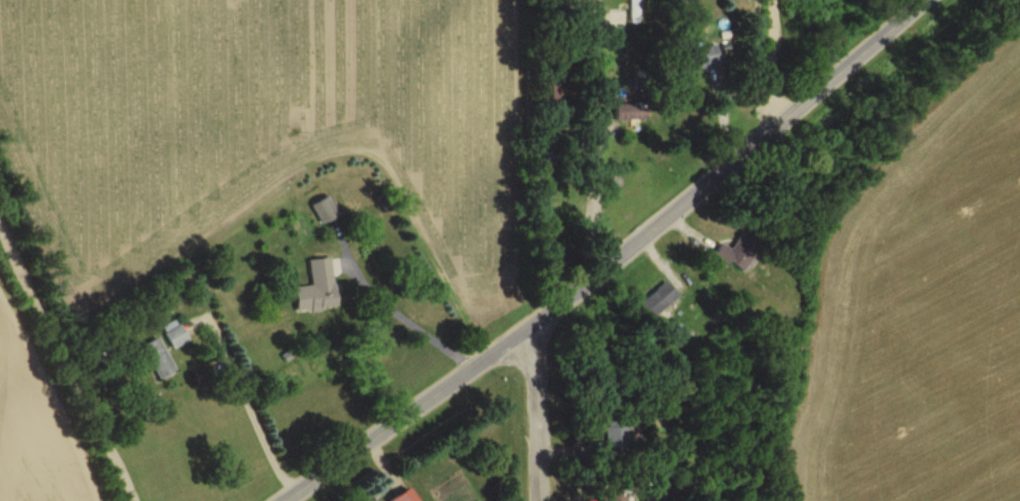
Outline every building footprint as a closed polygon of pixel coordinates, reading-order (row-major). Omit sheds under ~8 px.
[(678,53),(683,73),(720,65),(716,45),(678,53)] [(551,78),(551,107),(561,107),(561,78),(551,78)] [(641,121),(641,103),(615,103),(615,121),(641,121)] [(311,205),(321,224),(338,215),(329,196),(311,205)] [(719,243),(711,257),(742,274),(760,243),(741,232),(731,250),(719,243)] [(335,308),(330,259),(308,261),(311,286),(294,288),(296,312),(335,308)] [(638,303),(650,319),(678,299),(666,282),(638,303)] [(164,332),(172,349),(188,341),(180,325),(164,332)] [(175,371),(157,338),(140,348),(159,380),(175,371)] [(604,421),(604,456),(621,456),(621,421),(604,421)] [(409,489),(391,500),(417,500),(409,489)]
